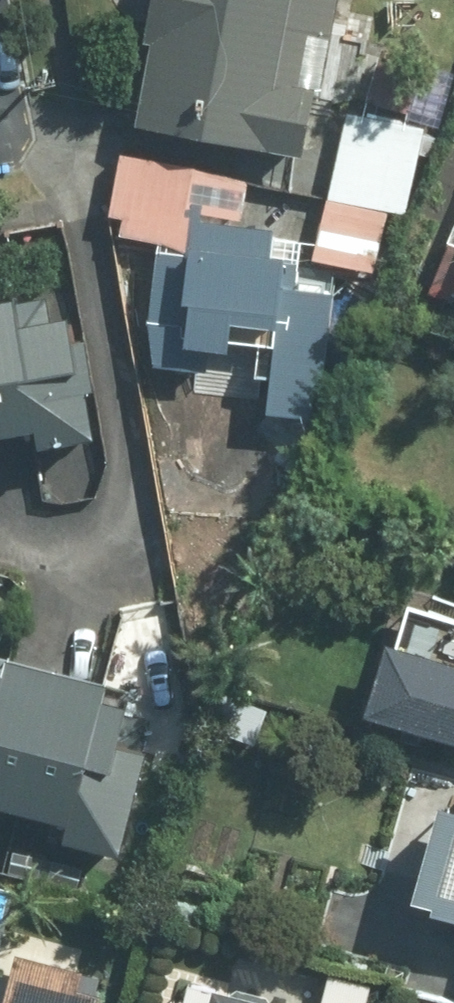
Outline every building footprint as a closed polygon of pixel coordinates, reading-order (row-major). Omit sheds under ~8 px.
[(317,40),(324,0),(146,0),(137,49),(145,51),(130,133),(293,165),(304,108),(317,40)] [(311,263),(372,276),(384,217),(404,221),(422,135),(342,118),(311,263)] [(248,172),(115,156),(105,244),(153,249),(145,376),(204,382),(206,360),(222,362),(225,334),(270,339),(261,421),(305,426),(309,392),(317,393),(329,292),(295,288),(298,264),(269,261),(272,233),(242,230),(248,172)] [(445,249),(433,286),(453,295),(453,227),(445,249)] [(72,325),(23,333),(19,308),(0,312),(0,446),(25,442),(28,460),(92,450),(72,325)] [(374,646),(353,718),(453,748),(453,670),(374,646)] [(0,669),(0,822),(58,837),(55,849),(111,864),(138,760),(110,753),(123,701),(0,669)] [(426,812),(399,912),(453,927),(453,810),(426,812)] [(107,981),(22,954),(7,1002),(100,1002),(107,981)] [(205,992),(203,1002),(249,1002),(205,992)]
